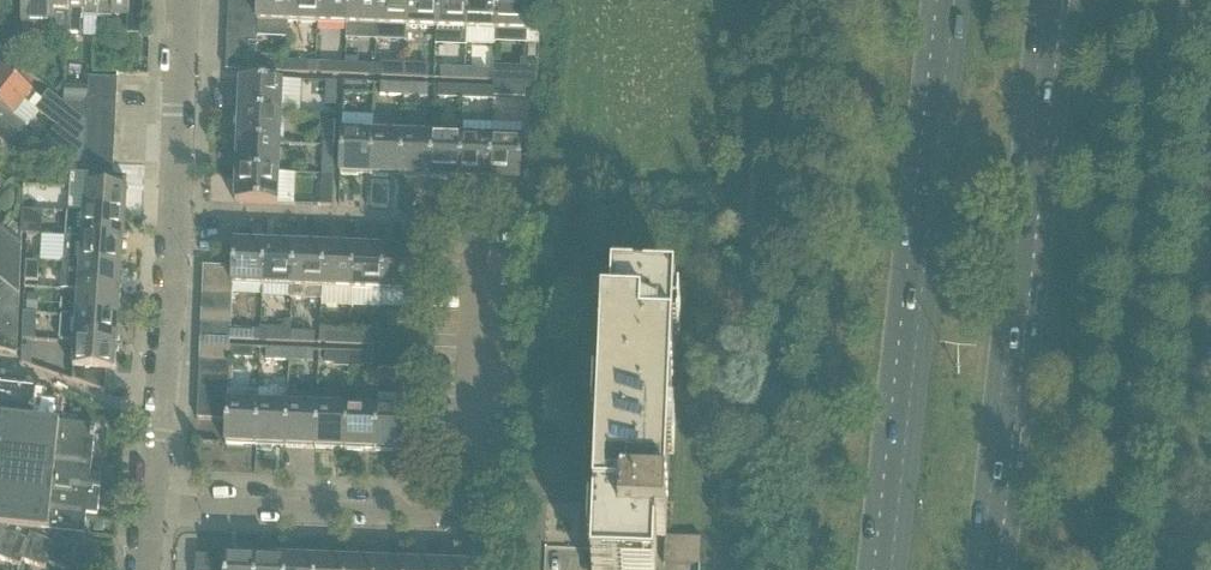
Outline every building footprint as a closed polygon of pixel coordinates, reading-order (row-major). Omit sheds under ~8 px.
[(68,0),(22,0),(21,27),(51,28),(50,36),(66,36),(66,35),(67,14),(68,14),(68,0)] [(68,14),(67,14),(66,35),(84,35),(84,19),(98,19),(99,0),(68,0),(68,14)] [(98,19),(114,20),(115,16),(128,16),(127,36),(144,36),(145,0),(99,0),(98,19)] [(228,13),(257,14),(257,0),(228,0),(228,13)] [(257,14),(257,24),(287,25),(288,0),(257,0),(257,14)] [(287,25),(317,26),(318,0),(288,0),(287,25)] [(317,26),(347,27),(348,0),(318,0),(317,26)] [(347,27),(376,28),(377,0),(348,0),(347,27)] [(376,28),(406,29),(407,0),(377,0),(376,28)] [(406,29),(436,30),(437,0),(407,0),(406,29)] [(436,30),(435,44),(465,45),(467,0),(437,0),(436,30)] [(465,45),(495,47),(496,32),(497,0),(467,0),(465,45)] [(496,32),(526,33),(526,45),(539,45),(540,15),(527,14),(527,0),(497,0),(496,32)] [(228,13),(227,28),(257,29),(257,24),(257,14),(228,13)] [(227,28),(227,42),(256,43),(257,29),(227,28)] [(227,42),(226,57),(256,58),(256,57),(256,43),(227,42)] [(256,58),(226,57),(226,71),(255,72),(256,58)] [(256,58),(255,72),(281,74),(281,59),(256,58)] [(286,63),(285,74),(309,75),(310,64),(286,63)] [(321,65),(321,75),(345,76),(345,66),(321,65)] [(345,66),(345,76),(368,77),(369,67),(345,66)] [(381,67),(381,78),(404,79),(405,68),(381,67)] [(405,68),(404,79),(428,80),(429,69),(405,68)] [(494,68),(494,86),(500,87),(526,88),(526,69),(494,68)] [(0,71),(0,120),(16,133),(20,136),(24,132),(27,129),(26,129),(27,128),(38,113),(35,111),(26,104),(33,95),(20,85),(1,70),(0,71)] [(441,70),(440,80),(464,81),(464,71),(441,70)] [(464,71),(464,81),(488,82),(488,72),(464,71)] [(89,78),(88,93),(117,94),(118,80),(89,78)] [(238,112),(238,113),(280,114),(282,84),(239,82),(239,84),(241,84),(240,112),(238,112)] [(326,83),(325,107),(336,107),(337,83),(326,83)] [(344,84),(344,94),(368,95),(368,85),(344,84)] [(380,85),(380,96),(404,97),(404,86),(380,85)] [(404,86),(404,97),(428,98),(428,87),(404,86)] [(440,87),(439,98),(463,99),(464,88),(440,87)] [(500,87),(499,99),(525,100),(526,88),(500,87)] [(464,88),(463,99),(487,100),(487,89),(464,88)] [(24,132),(20,136),(35,148),(37,149),(37,150),(48,158),(81,165),(85,150),(86,123),(49,93),(41,103),(61,120),(55,127),(41,145),(24,132)] [(88,93),(88,107),(116,108),(117,94),(88,93)] [(88,107),(87,121),(116,122),(116,108),(88,107)] [(237,142),(279,144),(280,114),(238,113),(240,114),(239,142),(237,142)] [(25,160),(35,148),(20,136),(16,133),(0,120),(0,140),(25,160)] [(87,121),(86,135),(115,137),(116,122),(87,121)] [(324,123),(323,146),(334,147),(335,123),(324,123)] [(431,137),(430,179),(430,177),(459,178),(458,180),(459,180),(461,138),(461,130),(431,129),(431,137)] [(370,177),(372,135),(342,133),(340,176),(342,176),(342,173),(370,174),(370,177)] [(86,135),(86,149),(114,151),(115,137),(86,135)] [(399,178),(400,178),(402,136),(372,135),(370,177),(371,177),(371,174),(399,175),(399,178)] [(429,179),(430,179),(431,137),(402,136),(400,178),(401,178),(401,176),(429,177),(429,179)] [(461,138),(459,180),(460,180),(460,178),(489,179),(489,181),(491,139),(461,138)] [(491,139),(489,181),(490,181),(490,179),(518,180),(518,182),(520,182),(521,140),(491,139)] [(235,172),(278,174),(279,144),(237,142),(236,143),(239,143),(237,172),(235,172)] [(323,146),(322,170),(333,171),(334,147),(323,146)] [(86,149),(85,164),(114,165),(114,151),(86,149)] [(85,164),(84,178),(89,178),(113,179),(113,178),(114,165),(85,164)] [(278,174),(235,172),(235,173),(237,173),(236,201),(234,201),(234,203),(277,205),(278,174)] [(86,188),(84,214),(125,217),(127,190),(126,190),(126,180),(113,179),(89,178),(89,188),(86,188)] [(320,206),(331,207),(332,183),(322,182),(320,206)] [(6,231),(13,222),(0,212),(0,227),(6,231)] [(68,213),(66,239),(123,243),(125,217),(84,214),(68,213)] [(22,224),(21,235),(41,237),(42,225),(22,224)] [(20,295),(21,243),(0,227),(0,280),(20,295)] [(41,237),(40,263),(64,265),(122,269),(123,243),(66,239),(41,237)] [(233,268),(232,283),(232,285),(262,286),(264,244),(263,244),(263,246),(235,245),(235,243),(234,243),(233,268)] [(265,244),(264,244),(262,286),(262,300),(292,301),(294,245),(293,245),(293,247),(265,246),(265,244)] [(295,245),(294,245),(292,301),(321,302),(322,289),(324,246),(323,246),(323,248),(295,247),(295,245)] [(325,246),(324,246),(322,289),(352,290),(353,248),(352,250),(324,249),(325,246)] [(354,248),(353,248),(352,290),(382,292),(383,249),(382,251),(354,250),(354,248)] [(382,292),(381,309),(410,311),(411,293),(412,293),(414,250),(412,250),(412,252),(384,251),(384,249),(383,249),(382,292)] [(26,263),(26,282),(38,282),(39,264),(26,263)] [(64,265),(63,290),(79,292),(120,294),(122,269),(64,265)] [(204,267),(203,281),(232,283),(233,268),(204,267)] [(17,346),(20,295),(0,280),(0,332),(17,346)] [(203,281),(202,296),(232,297),(232,285),(232,283),(203,281)] [(79,292),(77,317),(118,320),(120,294),(79,292)] [(658,539),(666,540),(666,537),(667,537),(676,295),(604,292),(597,482),(594,551),(593,569),(657,569),(658,539)] [(28,295),(26,313),(37,313),(39,296),(28,295)] [(202,296),(202,310),(231,312),(232,297),(202,296)] [(202,310),(201,325),(230,326),(231,312),(202,310)] [(23,313),(22,326),(36,327),(37,314),(23,313)] [(61,316),(59,342),(75,343),(116,346),(118,320),(77,317),(61,316)] [(201,325),(200,341),(230,342),(230,331),(230,326),(201,325)] [(230,331),(230,342),(254,343),(254,332),(230,331)] [(17,355),(17,346),(0,332),(0,351),(17,355)] [(266,332),(266,343),(290,344),(290,333),(266,332)] [(290,333),(290,344),(314,345),(314,334),(290,333)] [(380,334),(379,353),(386,353),(386,351),(410,352),(410,335),(380,334)] [(326,335),(326,346),(349,346),(350,336),(326,335)] [(350,336),(349,346),(373,347),(374,337),(350,336)] [(75,343),(72,382),(105,393),(107,372),(114,373),(116,346),(75,343)] [(200,348),(200,361),(229,363),(229,360),(230,349),(200,348)] [(230,349),(229,360),(253,360),(253,350),(230,349)] [(266,350),(265,361),(289,362),(290,351),(266,350)] [(290,351),(289,362),(313,363),(313,352),(290,351)] [(386,353),(379,353),(379,359),(409,360),(410,352),(386,351),(386,353)] [(325,353),(325,363),(349,364),(349,354),(325,353)] [(349,354),(349,364),(372,365),(373,355),(349,354)] [(200,361),(199,376),(229,377),(229,363),(200,361)] [(199,376),(198,390),(228,391),(229,377),(199,376)] [(2,418),(2,419),(56,425),(58,404),(45,402),(46,392),(0,387),(0,418),(2,418)] [(198,390),(198,405),(227,406),(228,393),(228,391),(198,390)] [(258,394),(256,446),(257,446),(257,444),(285,445),(285,447),(286,447),(288,405),(277,405),(277,392),(275,392),(258,391),(258,394)] [(227,420),(226,445),(227,445),(227,443),(255,444),(255,446),(256,446),(258,394),(245,394),(244,405),(228,404),(227,406),(227,420)] [(197,419),(227,420),(227,406),(198,405),(197,419)] [(315,448),(316,448),(317,406),(288,405),(286,447),(287,447),(287,445),(315,446),(315,448)] [(344,450),(345,450),(347,407),(317,406),(316,448),(316,449),(317,446),(345,447),(344,450)] [(374,451),(375,451),(377,408),(347,407),(345,450),(346,450),(346,448),(374,449),(374,451)] [(377,408),(375,451),(376,451),(376,449),(404,450),(404,452),(406,452),(407,409),(377,408)] [(21,568),(23,562),(44,569),(46,569),(48,565),(62,569),(71,569),(72,567),(79,569),(94,569),(96,569),(98,567),(99,565),(100,563),(101,561),(101,559),(101,557),(101,555),(100,552),(99,550),(98,549),(97,548),(95,547),(93,546),(84,542),(87,517),(98,518),(102,480),(91,479),(96,429),(56,425),(2,419),(0,434),(0,560),(21,568)] [(666,540),(665,565),(677,566),(678,538),(667,537),(666,537),(666,540)] [(690,538),(678,538),(677,566),(689,566),(690,538)] [(701,567),(702,539),(690,538),(689,566),(701,567)] [(196,569),(255,569),(256,557),(255,557),(255,559),(227,558),(227,556),(225,556),(225,558),(198,556),(196,556),(196,569)] [(256,557),(255,569),(285,569),(286,558),(285,558),(285,560),(257,559),(257,557),(256,557)] [(286,558),(285,569),(315,569),(315,559),(314,559),(314,561),(286,560),(286,558)] [(315,559),(315,569),(345,569),(345,560),(344,560),(344,563),(316,562),(316,559),(315,559)] [(345,560),(345,569),(375,569),(375,562),(374,562),(374,564),(346,563),(346,560),(345,560)] [(375,562),(375,569),(404,569),(404,563),(403,565),(376,564),(376,562),(375,562)]
